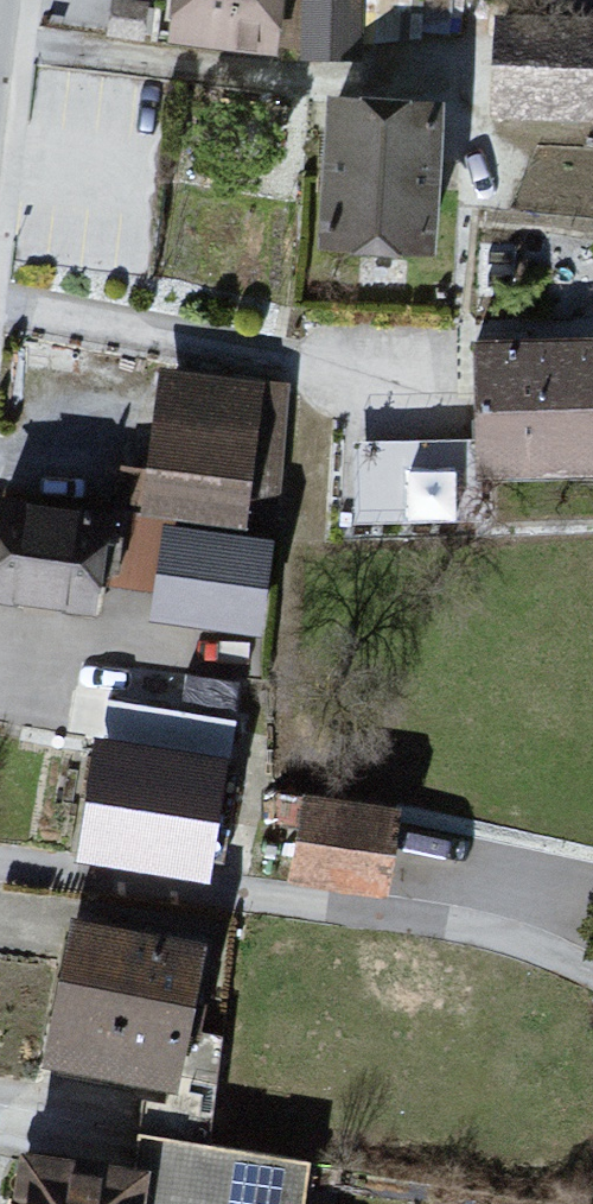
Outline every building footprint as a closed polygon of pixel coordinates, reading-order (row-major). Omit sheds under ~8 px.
[(163,43),(270,65),(283,0),(171,0),(163,43)] [(492,44),(492,115),(592,116),(592,45),(492,44)] [(442,114),(326,107),(317,254),(434,260),(442,114)] [(474,342),(474,484),(592,484),(592,343),(474,342)] [(289,380),(155,361),(134,508),(164,512),(268,527),(289,380)] [(357,445),(360,511),(455,507),(453,441),(357,445)] [(1,496),(0,504),(0,597),(93,612),(109,513),(1,496)] [(268,527),(164,512),(152,597),(256,611),(268,527)] [(228,769),(94,748),(74,869),(209,890),(228,769)] [(388,820),(303,807),(291,883),(377,896),(388,820)] [(208,953),(72,927),(44,1077),(179,1103),(208,953)] [(141,1203),(291,1203),(299,1146),(151,1126),(147,1160),(141,1203)] [(147,1160),(34,1144),(25,1203),(141,1203),(147,1160)]
